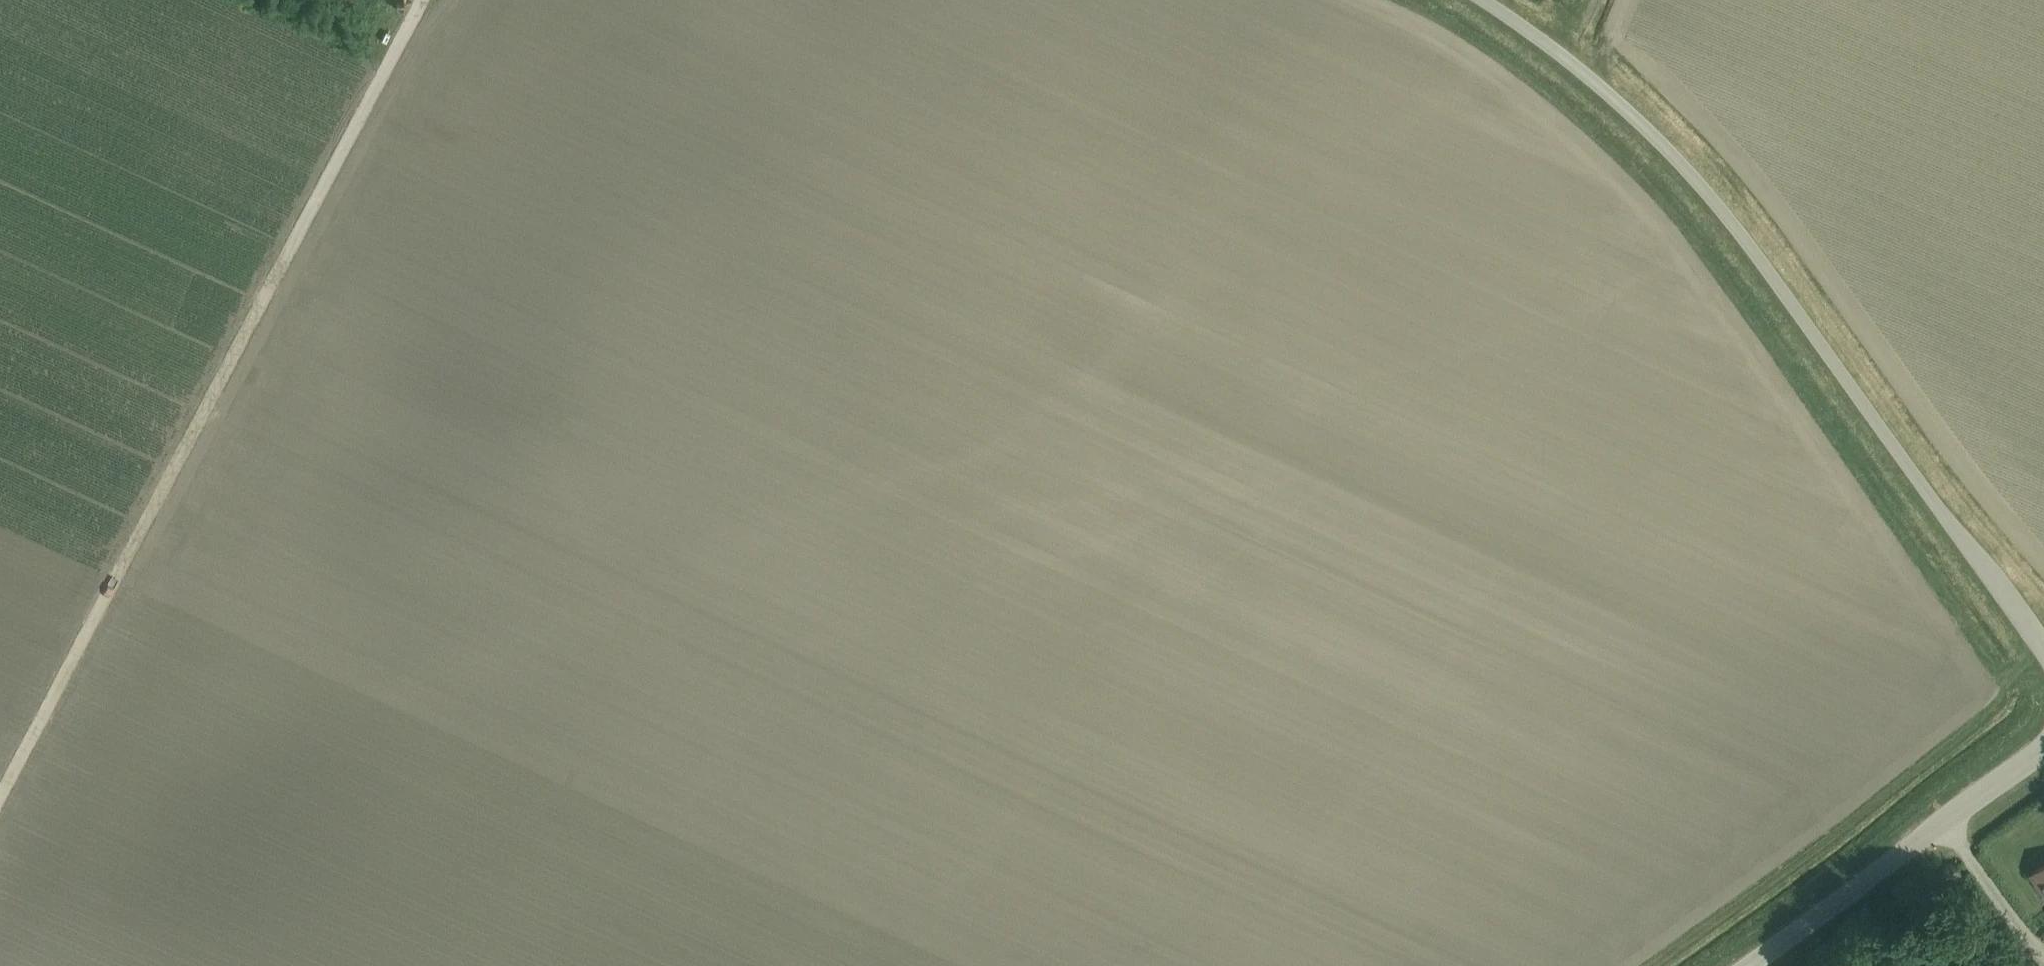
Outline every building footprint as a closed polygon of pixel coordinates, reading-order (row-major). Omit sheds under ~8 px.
[(2031,874),(2043,893),(2043,864),(2031,874)]
